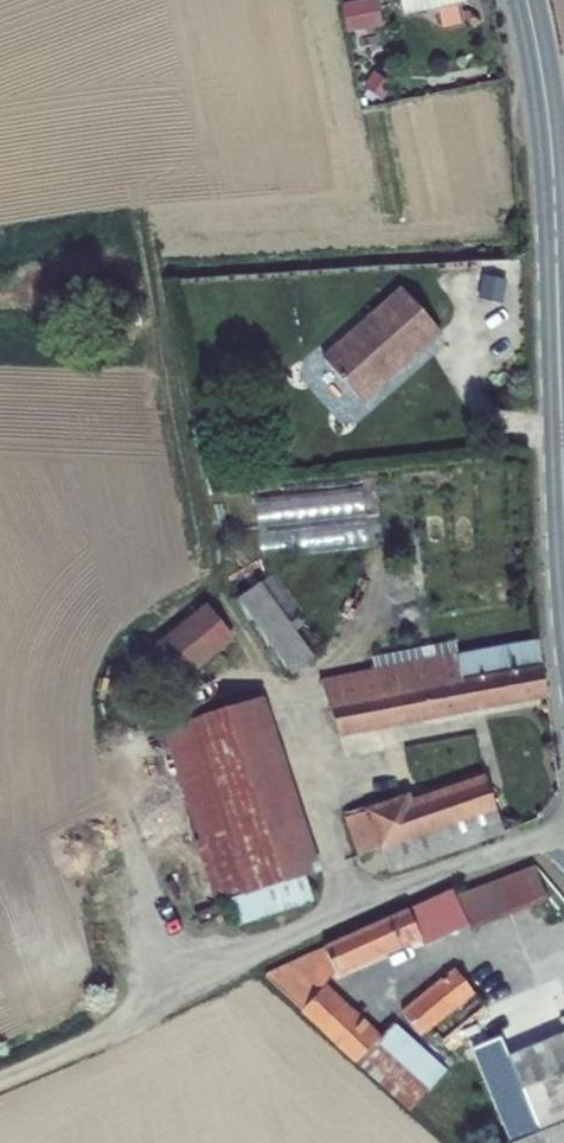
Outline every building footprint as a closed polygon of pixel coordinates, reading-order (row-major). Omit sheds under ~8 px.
[(345,32),(382,26),(378,0),(349,0),(341,1),(345,32)] [(482,275),(478,295),(500,299),(504,279),(482,275)] [(385,378),(440,332),(395,286),(308,357),(349,400),(381,373),(385,378)] [(500,463),(345,481),(348,521),(503,502),(500,463)] [(222,525),(290,523),(289,497),(221,499),(222,525)] [(260,581),(237,597),(293,675),(316,659),(295,630),(303,624),(297,616),(290,622),(260,581)] [(205,603),(146,649),(161,670),(174,689),(235,639),(205,603)] [(375,666),(375,668),(322,679),(329,716),(334,716),(338,736),(546,699),(535,639),(375,666)] [(218,902),(233,898),(305,875),(322,871),(268,698),(164,732),(218,902)] [(389,873),(504,833),(484,774),(412,798),(410,792),(363,808),(363,811),(345,817),(357,854),(379,848),(389,873)] [(535,866),(455,896),(468,924),(471,929),(544,902),(535,877),(542,874),(535,866)] [(241,924),(312,900),(305,875),(234,898),(241,924)] [(455,896),(452,891),(409,908),(407,908),(265,972),(301,1010),(299,1013),(353,1064),(356,1063),(382,1034),(326,983),(333,972),(335,977),(419,940),(422,945),(468,924),(455,896)] [(454,967),(399,1011),(417,1034),(429,1025),(443,1042),(486,1007),(454,967)] [(382,1034),(356,1063),(408,1110),(446,1069),(393,1022),(382,1034)] [(508,1142),(563,1142),(563,1032),(507,1056),(497,1035),(468,1047),(508,1142)]
